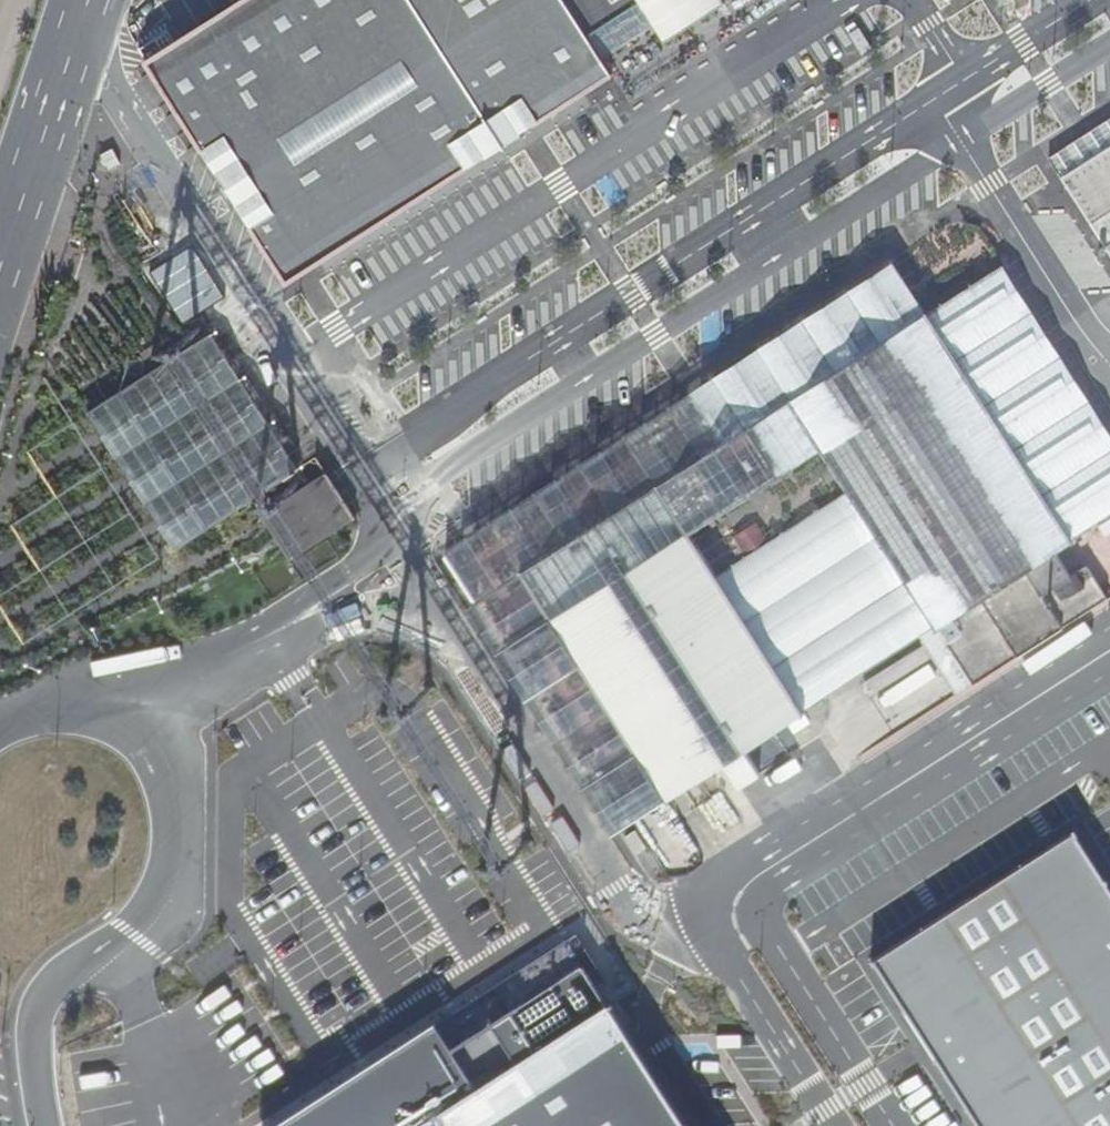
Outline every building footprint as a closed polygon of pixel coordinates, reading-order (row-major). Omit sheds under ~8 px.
[(288,282),(449,179),(453,157),(493,129),(535,102),(556,109),(612,73),(602,58),(654,25),(664,41),(723,2),(722,0),(277,0),(187,58),(169,30),(139,49),(288,282)] [(535,102),(493,129),(504,145),(521,134),(520,132),(556,109),(535,102)] [(1049,157),(1109,253),(1109,118),(1049,157)] [(453,157),(449,179),(485,154),(486,157),(504,145),(493,129),(453,157)] [(474,603),(618,828),(725,763),(740,787),(760,773),(745,750),(803,713),(802,711),(935,626),(973,683),(1107,598),(1086,565),(1070,575),(1056,551),(1072,541),(1070,538),(1109,512),(1109,432),(1003,265),(926,315),(893,262),(763,355),(761,352),(491,524),(501,539),(455,566),(477,601),(474,603)] [(108,453),(232,375),(203,329),(79,407),(108,453)] [(137,499),(261,421),(232,375),(108,453),(137,499)] [(166,545),(290,466),(261,421),(137,499),(166,545)] [(268,505),(300,553),(359,514),(327,466),(268,505)] [(1062,827),(860,955),(968,1125),(1109,1125),(1109,903),(1062,827)] [(506,1066),(598,1007),(571,965),(479,1024),(506,1066)] [(607,1001),(598,1007),(506,1066),(463,1093),(411,1125),(687,1125),(607,1001)] [(463,1093),(423,1030),(271,1125),(411,1125),(463,1093)]
